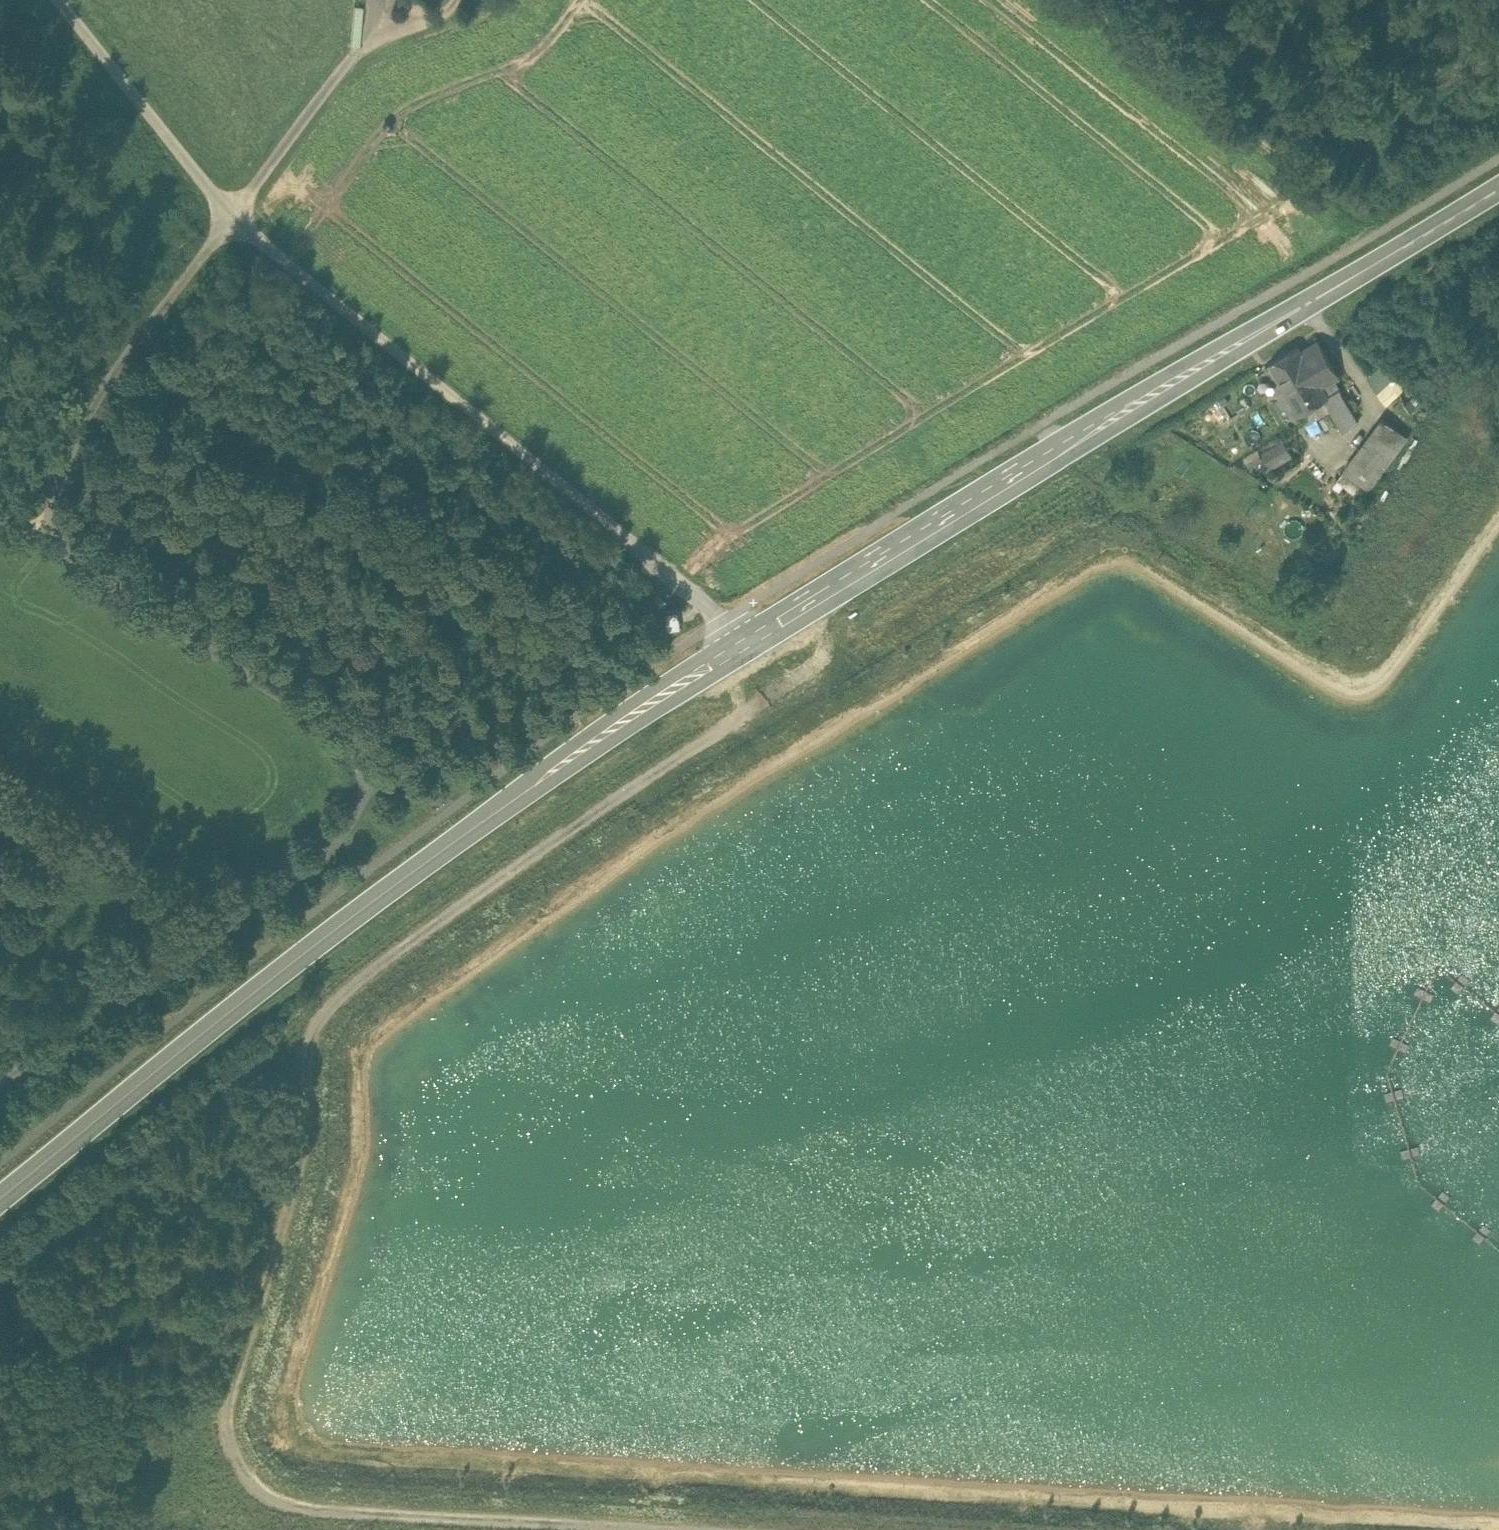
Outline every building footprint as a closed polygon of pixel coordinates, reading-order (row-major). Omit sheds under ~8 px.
[(1319,339),(1302,349),(1299,344),(1269,362),(1300,413),(1315,404),(1339,388),(1341,387),(1335,377),(1340,374),(1319,339)] [(1358,420),(1339,388),(1315,404),(1321,414),(1331,409),(1343,430),(1358,420)] [(1382,418),(1362,446),(1385,464),(1406,435),(1382,418)] [(1284,441),(1247,462),(1251,467),(1267,465),(1269,469),(1293,455),(1284,441)] [(1362,446),(1345,469),(1368,487),(1385,464),(1362,446)] [(1360,484),(1344,471),(1338,479),(1354,491),(1360,484)]
